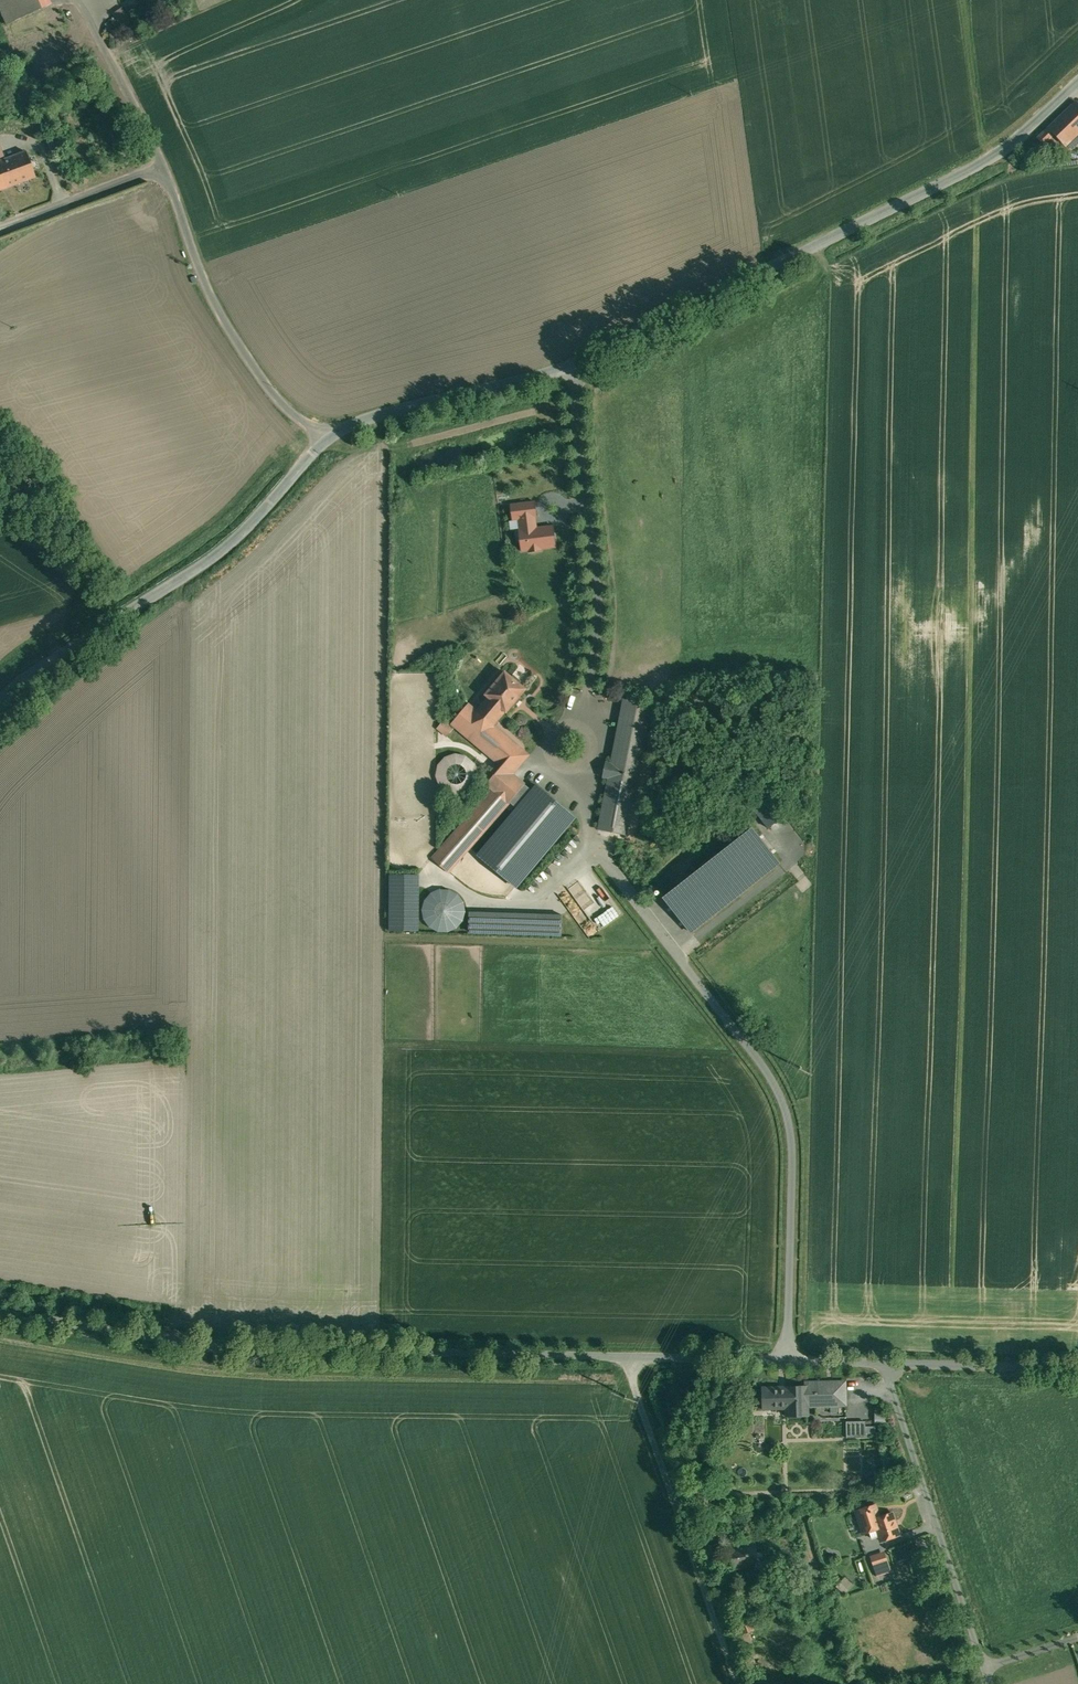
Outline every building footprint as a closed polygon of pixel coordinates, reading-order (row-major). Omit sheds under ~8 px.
[(8,24),(43,9),(39,0),(0,0),(0,6),(8,24)] [(121,7),(113,14),(124,28),(132,21),(121,7)] [(1037,138),(1044,144),(1054,134),(1065,146),(1077,133),(1077,103),(1076,101),(1037,138)] [(35,177),(25,151),(0,160),(0,190),(35,177)] [(555,548),(552,527),(537,528),(534,503),(510,505),(512,521),(519,521),(520,531),(517,531),(519,552),(555,548)] [(512,677),(505,672),(486,694),(489,696),(476,710),(494,725),(506,711),(506,712),(513,704),(515,706),(522,698),(519,696),(526,689),(519,683),(521,681),(514,675),(512,677)] [(611,763),(606,762),(603,776),(609,777),(599,829),(626,835),(652,703),(624,698),(611,763)] [(476,710),(468,704),(452,723),(502,765),(496,772),(487,783),(493,789),(435,855),(432,858),(440,865),(448,872),(509,802),(518,809),(533,791),(521,781),(512,773),(515,769),(506,761),(519,746),(494,725),(476,710)] [(437,727),(447,736),(454,728),(444,719),(437,727)] [(455,753),(445,757),(438,765),(436,775),(440,785),(448,792),(458,794),(468,791),(475,783),(477,773),(474,763),(466,755),(455,753)] [(518,809),(479,856),(515,886),(574,816),(538,785),(533,791),(518,809)] [(752,829),(664,897),(691,932),(779,863),(752,829)] [(418,875),(391,875),(390,930),(418,931),(418,875)] [(442,892),(432,895),(425,903),(423,914),(427,924),(435,930),(445,933),(455,929),(462,921),(464,911),(461,901),(453,894),(442,892)] [(562,914),(469,912),(469,931),(562,934),(562,914)] [(827,1385),(764,1387),(765,1407),(787,1406),(787,1414),(808,1413),(807,1401),(828,1400),(827,1385)] [(847,1435),(865,1435),(865,1420),(847,1420),(847,1435)] [(892,1512),(879,1516),(875,1504),(867,1507),(865,1506),(860,1508),(859,1510),(855,1511),(862,1533),(869,1531),(871,1538),(879,1535),(880,1540),(900,1534),(892,1512)] [(755,1544),(730,1548),(734,1568),(754,1564),(753,1554),(757,1554),(755,1544)] [(884,1551),(870,1556),(876,1574),(890,1569),(884,1551)] [(735,1571),(722,1573),(723,1582),(736,1580),(735,1571)] [(845,1575),(836,1585),(845,1593),(853,1583),(845,1575)]
